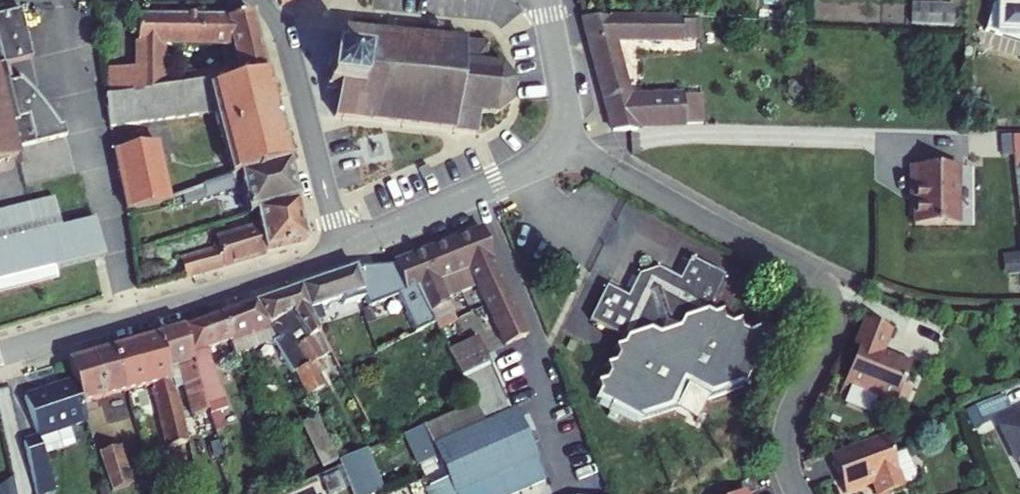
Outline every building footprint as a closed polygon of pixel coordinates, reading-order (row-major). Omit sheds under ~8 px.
[(916,14),(931,15),(932,0),(916,0),(916,14)] [(931,15),(957,15),(958,0),(932,0),(931,15)] [(996,5),(992,4),(985,32),(1019,42),(1019,0),(996,0),(996,5)] [(460,2),(432,2),(432,16),(459,16),(460,2)] [(0,12),(0,161),(26,154),(24,146),(75,133),(72,122),(68,123),(68,120),(67,116),(66,113),(65,111),(64,108),(60,101),(57,96),(54,93),(53,92),(52,90),(47,86),(42,82),(36,78),(30,76),(27,74),(15,78),(11,60),(39,52),(26,5),(0,12)] [(173,73),(172,55),(143,57),(145,87),(212,75),(214,81),(272,69),(256,7),(233,13),(143,12),(143,37),(143,40),(171,40),(239,40),(243,57),(173,73)] [(684,11),(588,12),(592,38),(619,30),(683,30),(684,11)] [(447,23),(434,22),(433,36),(353,26),(349,55),(338,53),(334,83),(346,84),(342,115),(483,130),(485,110),(503,112),(518,100),(520,81),(505,64),(491,62),(493,43),(445,37),(447,23)] [(637,96),(619,30),(592,38),(596,50),(617,124),(626,124),(643,125),(643,118),(697,118),(697,94),(684,94),(637,96)] [(143,44),(143,37),(114,37),(113,92),(145,87),(143,57),(143,44)] [(171,40),(143,40),(143,44),(143,57),(172,55),(171,40)] [(282,111),(272,69),(214,81),(212,75),(145,87),(113,92),(118,122),(222,107),(226,124),(282,111)] [(292,155),(282,111),(226,124),(236,168),(292,155)] [(163,138),(122,147),(132,207),(174,200),(165,150),(163,138)] [(182,147),(165,150),(174,200),(180,197),(190,192),(182,147)] [(302,197),(292,155),(236,168),(221,176),(190,192),(180,197),(185,207),(244,179),(251,209),(261,205),(302,197)] [(958,225),(958,218),(958,165),(910,163),(910,185),(916,184),(916,217),(916,224),(958,225)] [(312,238),(302,197),(261,205),(267,228),(228,235),(230,242),(183,254),(189,276),(236,264),(272,255),(271,250),(312,238)] [(0,213),(0,246),(43,235),(35,205),(0,213)] [(59,276),(57,267),(109,253),(101,220),(43,235),(0,246),(0,292),(59,276)] [(483,229),(401,263),(411,290),(422,287),(440,323),(444,330),(461,322),(449,299),(480,285),(513,344),(536,333),(487,230),(483,229)] [(612,286),(593,319),(628,339),(624,346),(614,347),(618,355),(614,364),(604,365),(608,373),(603,381),(594,383),(598,391),(593,399),(636,424),(675,413),(685,392),(704,404),(741,394),(765,349),(758,345),(757,335),(748,339),(742,335),(740,325),(732,329),(725,325),(723,315),(714,320),(707,315),(728,280),(695,262),(684,282),(675,297),(656,285),(645,306),(630,297),(612,286)] [(401,263),(362,264),(377,293),(411,290),(401,263)] [(362,264),(307,284),(319,308),(332,303),(351,295),(353,301),(371,294),(375,302),(405,292),(411,290),(377,293),(362,264)] [(642,274),(630,297),(645,306),(656,285),(675,297),(684,282),(661,268),(642,274)] [(307,284),(261,301),(272,323),(303,309),(314,331),(316,336),(300,344),(303,348),(309,360),(297,366),(314,398),(322,393),(320,389),(326,386),(325,381),(328,380),(320,364),(343,354),(340,349),(325,320),(319,308),(307,284)] [(424,331),(440,323),(422,287),(411,290),(405,292),(424,331)] [(261,301),(223,313),(234,338),(240,350),(274,336),(284,344),(286,343),(297,366),(309,360),(303,348),(300,344),(316,336),(314,331),(303,309),(272,323),(261,301)] [(334,310),(332,303),(319,308),(325,320),(333,315),(334,310)] [(223,313),(186,325),(213,406),(221,427),(231,423),(226,406),(234,403),(215,345),(234,338),(223,313)] [(851,363),(845,377),(880,392),(878,398),(894,406),(911,362),(885,353),(894,327),(866,315),(855,342),(859,343),(851,363)] [(186,325),(164,332),(174,367),(176,375),(181,374),(184,373),(196,411),(213,406),(186,325)] [(164,332),(117,347),(132,389),(159,381),(165,414),(187,409),(181,374),(176,375),(174,367),(164,332)] [(346,346),(340,349),(343,354),(348,352),(346,346)] [(117,347),(98,353),(76,360),(77,361),(81,375),(88,401),(112,395),(132,389),(117,347)] [(456,356),(466,377),(483,368),(480,362),(473,347),(456,356)] [(466,377),(481,405),(487,418),(522,493),(524,493),(560,476),(526,406),(516,411),(490,356),(480,362),(483,368),(466,377)] [(81,375),(33,389),(41,424),(23,429),(33,483),(56,477),(47,445),(43,430),(73,422),(93,416),(88,401),(81,375)] [(685,392),(675,413),(694,423),(704,404),(685,392)] [(487,418),(481,405),(433,423),(444,449),(464,493),(522,493),(487,418)] [(193,439),(187,409),(165,414),(171,444),(193,439)] [(321,411),(308,417),(329,460),(343,453),(321,411)] [(1003,422),(1019,458),(1019,457),(1019,415),(1003,422)] [(73,422),(43,430),(47,445),(77,436),(73,422)] [(423,423),(406,429),(425,481),(442,475),(423,423)] [(884,432),(830,452),(837,470),(844,490),(872,479),(878,493),(904,483),(910,480),(915,476),(915,472),(913,466),(905,446),(892,452),(884,432)] [(198,460),(193,439),(171,444),(175,465),(189,462),(198,460)] [(227,446),(217,448),(219,455),(229,453),(227,446)] [(342,455),(353,493),(367,493),(383,489),(372,447),(342,455)] [(123,448),(104,454),(115,491),(135,487),(123,448)] [(11,465),(0,479),(0,493),(17,493),(11,465)] [(345,483),(338,468),(323,475),(330,490),(345,483)]
